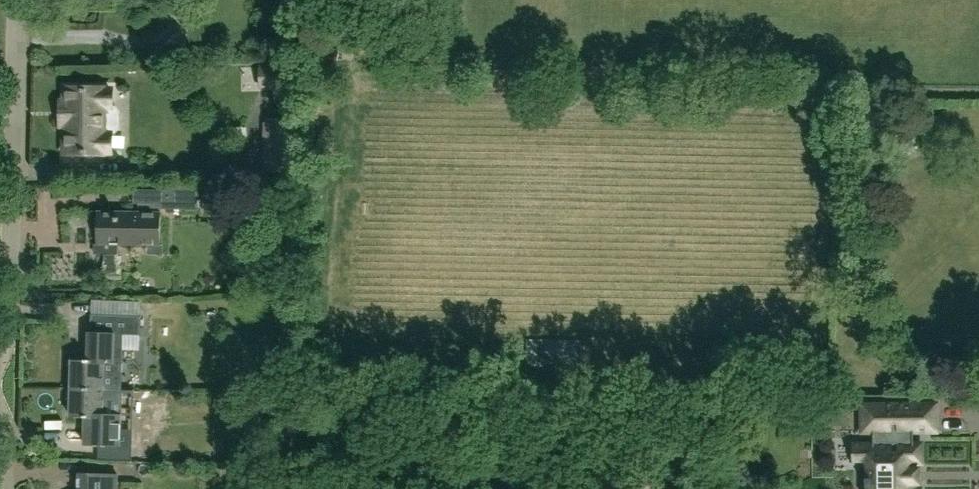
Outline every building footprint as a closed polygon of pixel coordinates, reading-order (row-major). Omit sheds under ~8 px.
[(259,89),(297,87),(296,60),(258,61),(259,89)] [(116,106),(103,106),(103,89),(64,89),(64,153),(104,153),(104,152),(110,152),(110,135),(115,135),(118,132),(121,125),(121,118),(121,114),(119,109),(116,106)] [(944,111),(934,117),(943,131),(952,125),(944,111)] [(265,118),(264,172),(295,173),(297,119),(265,118)] [(139,204),(139,213),(96,212),(96,244),(93,244),(93,254),(103,254),(103,272),(118,273),(118,245),(160,245),(161,213),(160,213),(160,209),(199,209),(199,185),(164,185),(164,190),(133,189),(133,204),(139,204)] [(71,360),(71,391),(116,391),(116,390),(121,390),(122,333),(139,333),(139,316),(139,315),(89,314),(89,315),(89,332),(87,332),(87,360),(71,360)] [(581,340),(527,339),(526,363),(581,365),(581,340)] [(116,414),(116,391),(71,391),(70,418),(86,418),(85,446),(130,447),(131,431),(119,431),(119,414),(116,414)] [(852,462),(868,462),(868,478),(865,478),(865,486),(868,486),(869,488),(921,488),(913,488),(913,483),(917,483),(917,481),(916,481),(916,480),(913,480),(913,472),(916,472),(916,471),(917,471),(917,469),(913,469),(913,463),(921,463),(921,443),(912,443),(912,431),(936,431),(936,403),(862,404),(862,432),(872,431),(872,443),(852,444),(852,462)] [(78,473),(78,488),(116,488),(116,474),(78,473)]
